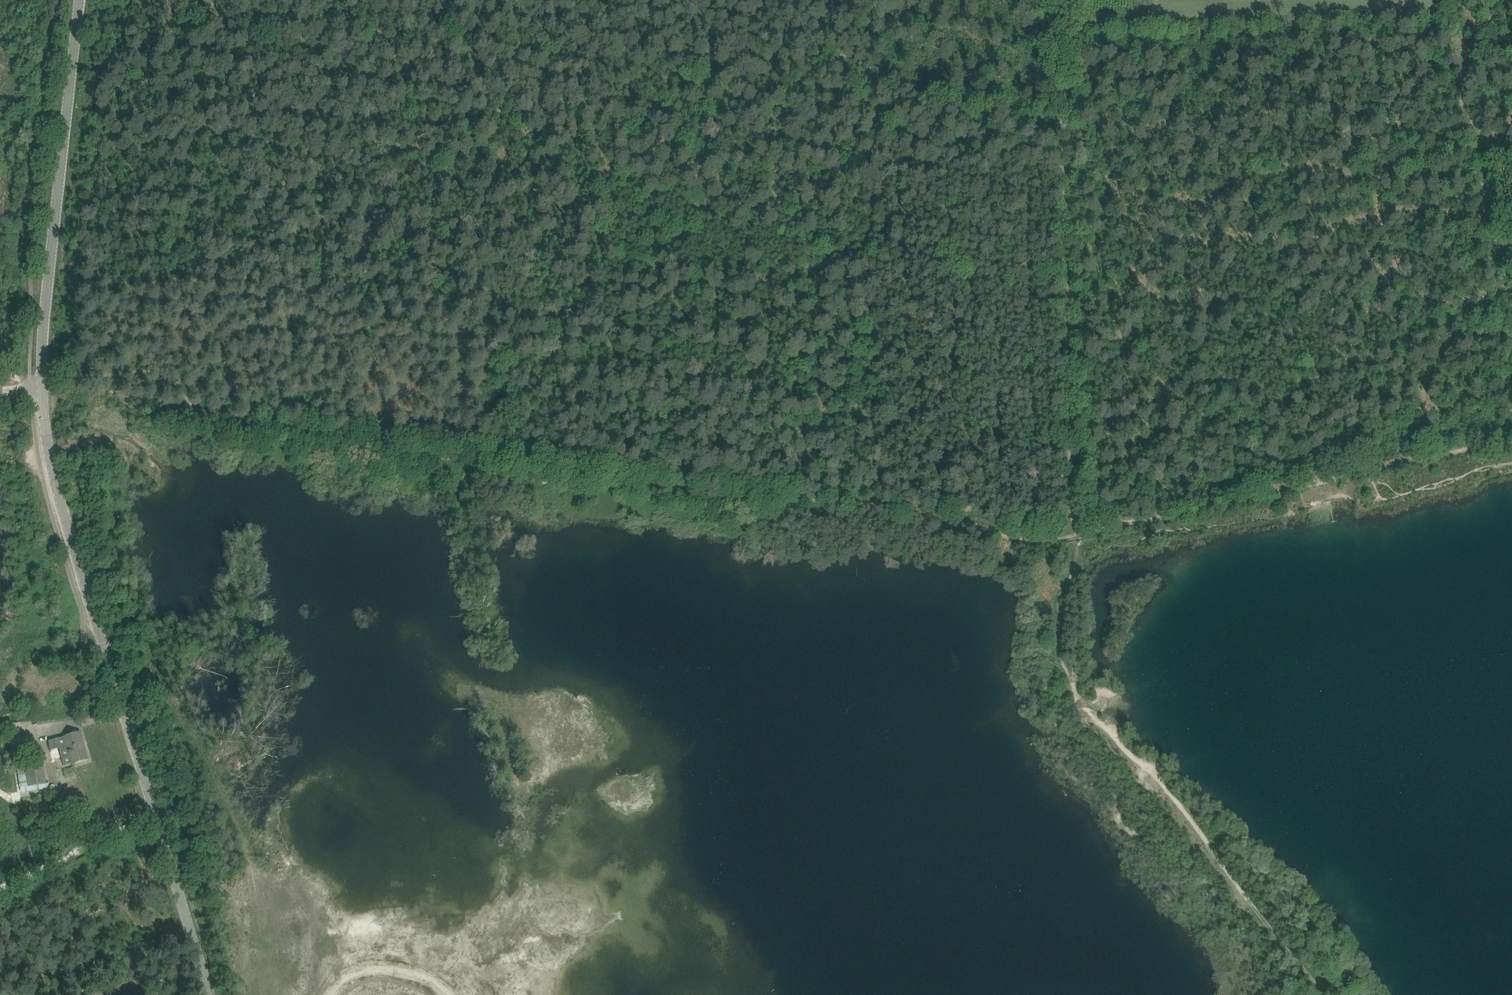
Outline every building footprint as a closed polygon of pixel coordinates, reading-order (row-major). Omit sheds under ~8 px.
[(67,746),(72,764),(88,759),(80,732),(64,737),(48,741),(50,751),(67,746)] [(46,784),(42,765),(41,758),(24,761),(16,762),(21,793),(46,789),(48,789),(49,783),(46,784)] [(69,825),(72,817),(65,815),(63,823),(69,825)] [(54,840),(56,832),(44,829),(43,837),(54,840)]
